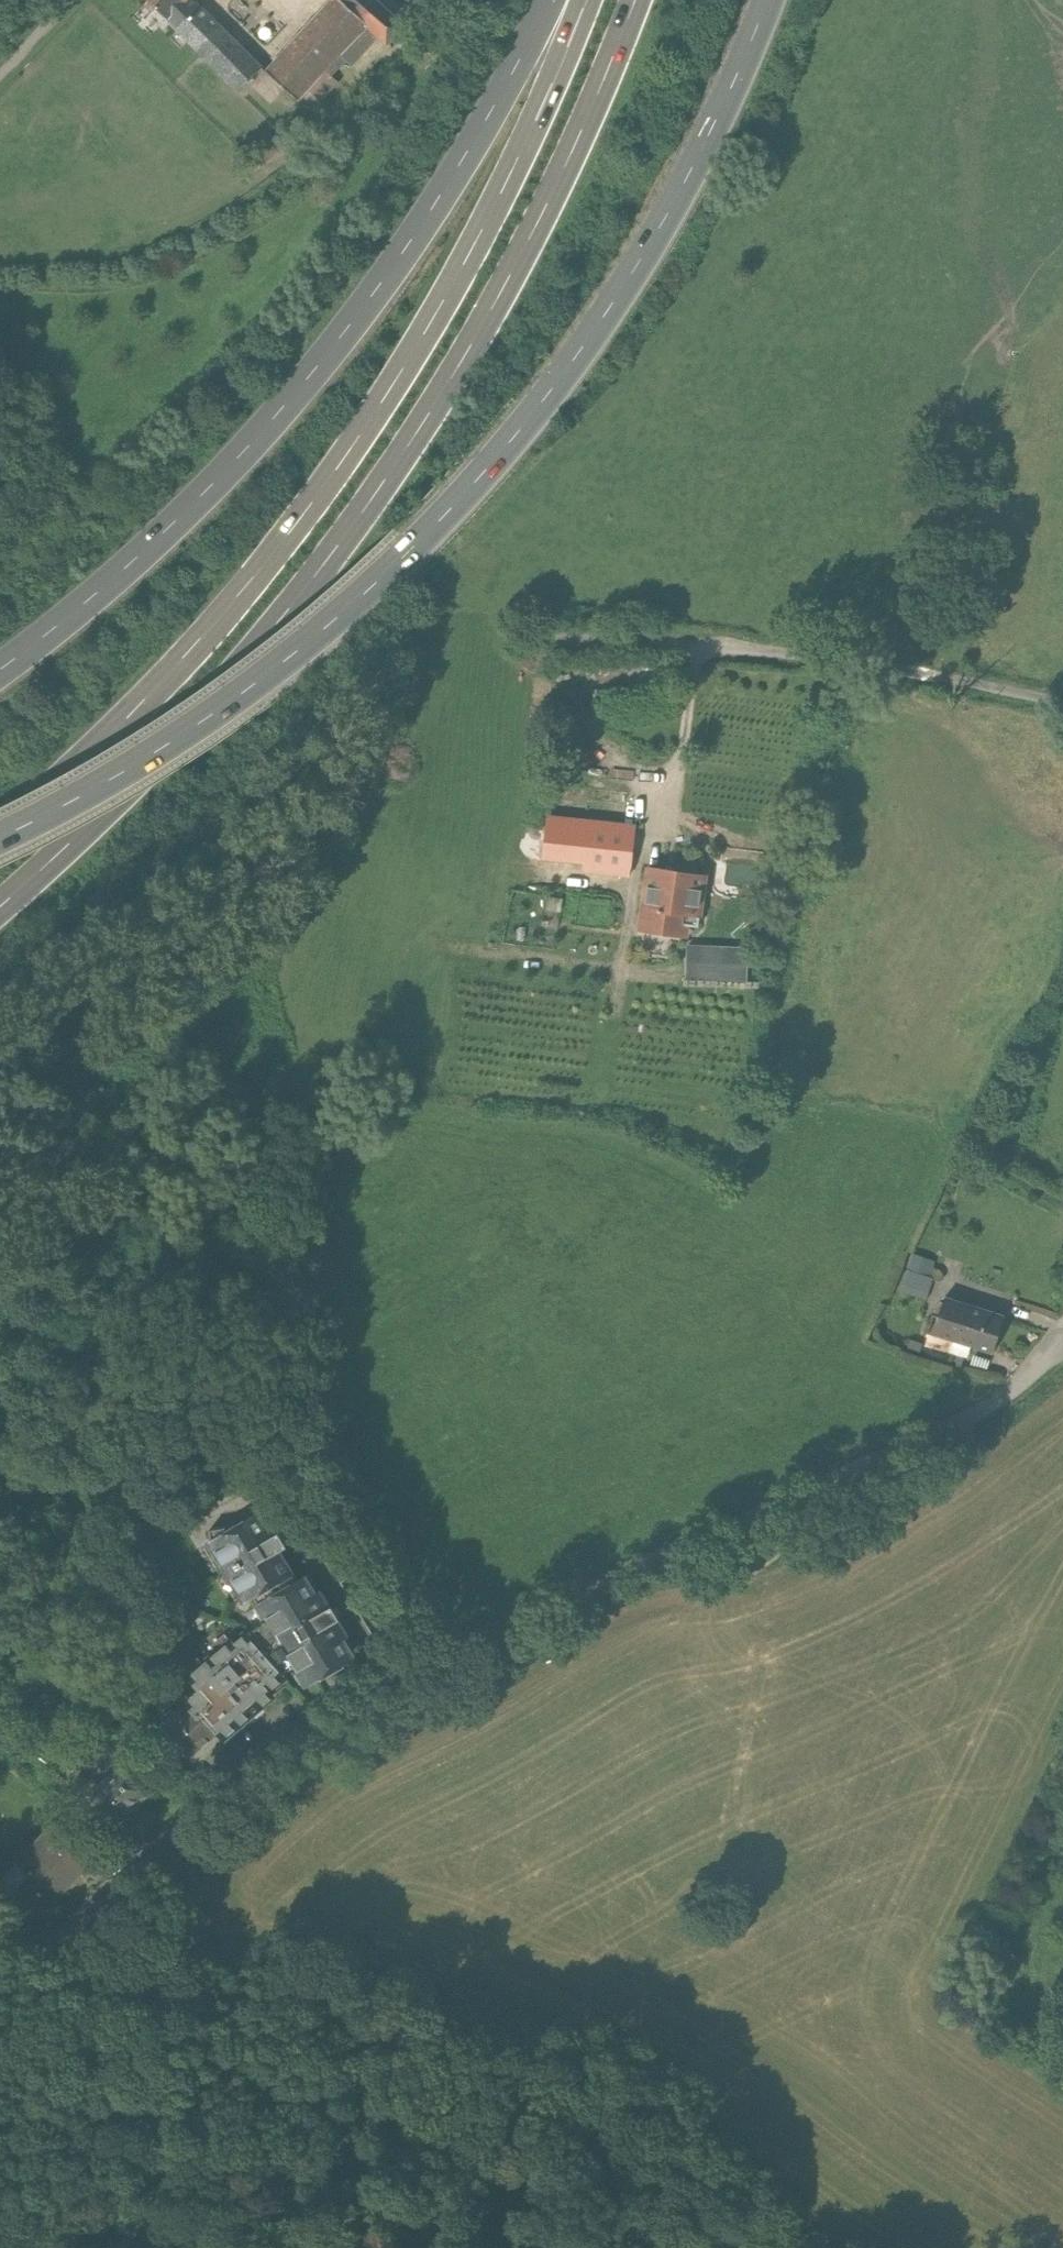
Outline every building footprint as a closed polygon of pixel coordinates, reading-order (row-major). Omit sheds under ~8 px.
[(232,99),(254,77),(177,0),(131,0),(232,99)] [(361,0),(321,0),(323,1),(254,77),(285,108),(330,58),(344,71),(368,45),(373,50),(392,28),(361,0)] [(633,828),(548,819),(544,858),(585,862),(584,870),(628,875),(633,828)] [(769,855),(722,849),(720,863),(720,870),(711,868),(708,887),(723,889),(724,880),(766,885),(769,855)] [(648,869),(639,931),(680,936),(682,926),(697,928),(704,877),(648,869)] [(748,950),(686,947),(685,978),(746,980),(748,950)] [(934,1260),(913,1253),(907,1270),(928,1277),(934,1260)] [(928,1277),(907,1270),(901,1292),(926,1300),(933,1279),(928,1277)] [(944,1298),(931,1333),(934,1333),(956,1340),(952,1353),(966,1357),(970,1345),(993,1352),(1004,1318),(969,1307),(948,1299),(944,1298)] [(245,1599),(258,1604),(298,1580),(295,1576),(291,1572),(278,1550),(281,1548),(286,1545),(279,1533),(278,1531),(270,1536),(257,1513),(238,1524),(238,1523),(210,1527),(212,1539),(211,1540),(245,1599)] [(282,1674),(282,1673),(295,1666),(304,1682),(322,1671),(324,1676),(336,1665),(335,1664),(350,1655),(341,1640),(346,1637),(336,1621),(339,1619),(331,1606),(328,1607),(319,1591),(314,1593),(304,1577),(298,1580),(258,1604),(268,1620),(247,1632),(282,1674)] [(184,1702),(186,1704),(197,1717),(200,1715),(217,1734),(222,1739),(249,1716),(251,1718),(263,1708),(261,1705),(273,1695),(269,1690),(285,1677),(282,1673),(282,1674),(247,1632),(246,1632),(234,1642),(231,1639),(188,1676),(199,1689),(184,1702)] [(197,1717),(186,1704),(159,1726),(188,1760),(217,1735),(216,1735),(217,1734),(200,1715),(197,1717)] [(140,1778),(120,1755),(81,1789),(87,1795),(85,1797),(112,1827),(153,1792),(140,1778)] [(56,1825),(0,1885),(2,1887),(2,1888),(28,1913),(29,1912),(36,1919),(79,1873),(83,1876),(96,1862),(56,1825)]
